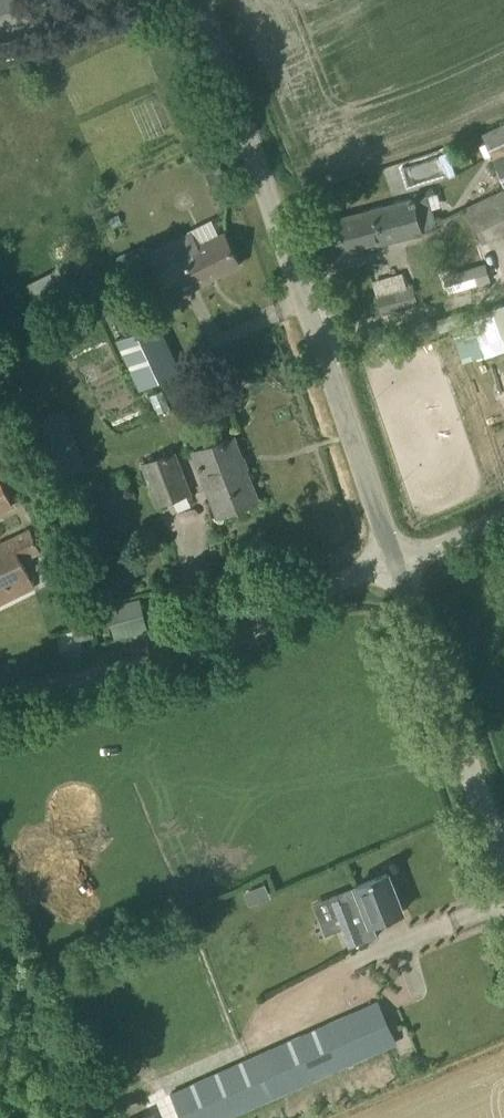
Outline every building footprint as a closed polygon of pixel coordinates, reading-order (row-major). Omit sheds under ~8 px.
[(16,7),(14,0),(0,0),(0,12),(16,7)] [(484,134),(488,144),(482,148),(487,157),(493,154),(503,179),(503,125),(484,134)] [(469,206),(486,241),(503,233),(503,189),(469,206)] [(437,226),(428,196),(413,199),(319,224),(327,256),(422,231),(421,230),(437,226)] [(170,297),(240,264),(225,232),(196,246),(190,234),(172,243),(149,254),(118,268),(124,281),(131,278),(140,297),(164,285),(170,297)] [(403,271),(373,279),(377,293),(407,285),(403,271)] [(383,313),(419,303),(415,290),(413,284),(398,288),(377,293),(383,313)] [(493,307),(503,337),(503,303),(493,307)] [(140,388),(153,382),(173,373),(150,324),(130,333),(116,340),(140,388)] [(86,464),(66,407),(24,422),(44,479),(86,464)] [(219,515),(259,500),(234,436),(195,451),(219,515)] [(158,505),(191,491),(175,452),(142,466),(158,505)] [(12,506),(0,482),(0,512),(12,506)] [(35,586),(23,561),(40,552),(30,529),(0,543),(0,603),(35,586)] [(119,589),(132,578),(122,566),(109,577),(119,589)] [(149,623),(142,600),(130,604),(129,602),(116,606),(123,630),(149,623)] [(78,637),(94,632),(89,620),(74,625),(78,637)] [(351,947),(379,936),(374,923),(404,911),(388,873),(356,885),(357,887),(331,897),(339,917),(351,947)] [(245,887),(248,901),(271,896),(268,882),(245,887)] [(395,1042),(384,1017),(377,1002),(357,1011),(172,1093),(180,1111),(183,1117),(224,1117),(395,1042)]
